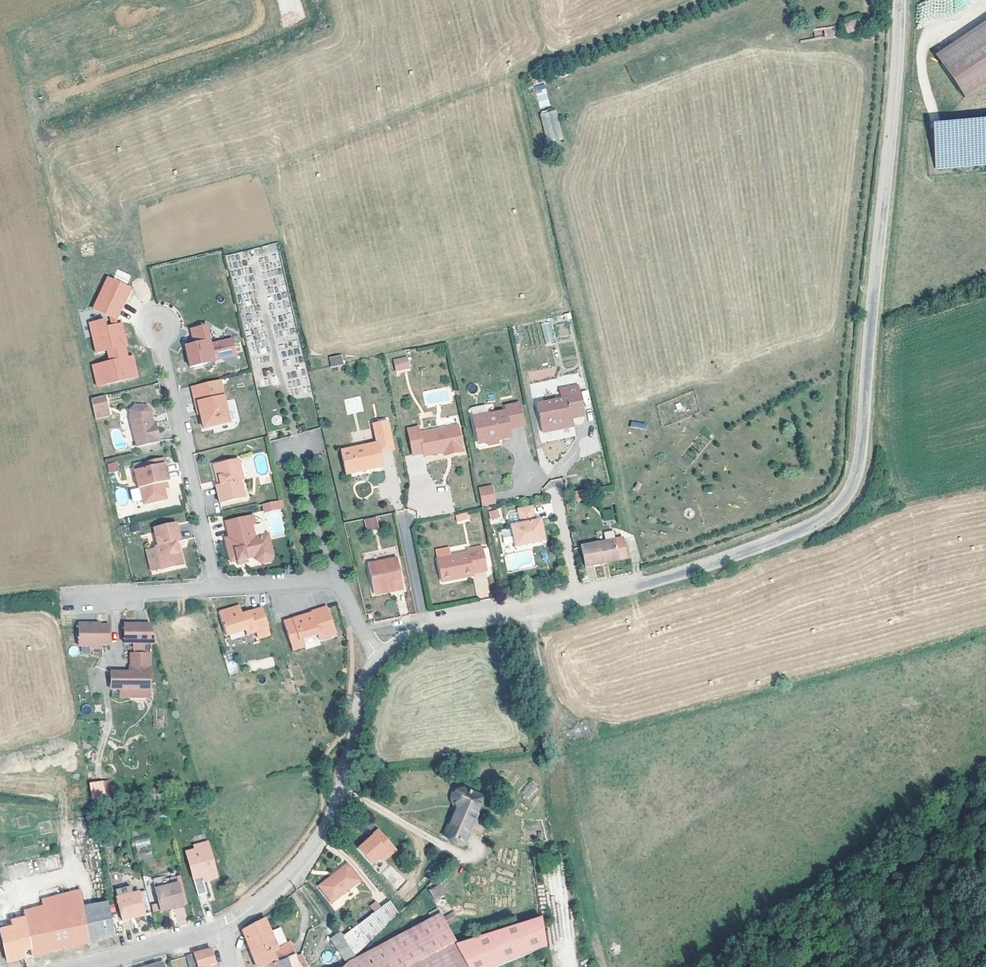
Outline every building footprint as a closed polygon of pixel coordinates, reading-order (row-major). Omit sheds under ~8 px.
[(299,0),(278,0),(281,13),(301,8),(299,0)] [(936,42),(964,85),(985,71),(985,10),(936,42)] [(862,30),(862,15),(845,15),(845,30),(862,30)] [(835,37),(835,27),(814,27),(814,37),(835,37)] [(544,84),(534,87),(540,109),(551,105),(544,84)] [(540,112),(547,143),(563,139),(556,109),(540,112)] [(936,155),(985,155),(985,110),(936,110),(936,155)] [(278,244),(226,254),(229,272),(240,269),(241,272),(245,271),(244,265),(254,263),(255,264),(279,259),(281,268),(283,268),(278,244)] [(90,357),(95,378),(135,369),(130,348),(123,350),(121,339),(124,338),(119,315),(115,316),(114,312),(128,280),(106,270),(91,301),(107,309),(110,318),(104,319),(103,311),(87,315),(94,345),(105,342),(108,353),(90,357)] [(253,291),(251,284),(245,287),(243,280),(233,284),(237,295),(241,294),(246,307),(254,303),(250,292),(253,291)] [(277,337),(296,332),(291,312),(282,315),(284,321),(273,324),(277,337)] [(204,354),(234,348),(230,331),(208,336),(205,318),(188,321),(192,336),(183,338),(188,359),(204,356),(204,354)] [(541,325),(544,346),(554,344),(559,371),(579,368),(572,321),(541,325)] [(259,328),(253,330),(261,346),(266,343),(259,328)] [(279,344),(288,391),(294,390),(295,393),(309,390),(300,340),(279,344)] [(342,350),(332,352),(334,359),(344,357),(342,350)] [(408,361),(405,350),(393,352),(395,364),(408,361)] [(528,370),(528,380),(556,378),(555,367),(528,370)] [(216,372),(190,378),(196,406),(199,420),(225,414),(216,372)] [(193,407),(196,406),(190,378),(187,379),(193,407)] [(536,401),(540,423),(549,421),(550,427),(571,422),(570,415),(568,408),(582,405),(577,382),(557,386),(559,396),(536,401)] [(103,386),(89,389),(91,400),(104,397),(103,386)] [(145,414),(143,408),(144,400),(139,396),(133,396),(128,402),(127,411),(133,438),(156,432),(152,413),(149,414),(145,414)] [(104,397),(91,400),(92,406),(106,403),(104,397)] [(522,418),(518,399),(504,402),(505,405),(473,412),(477,435),(487,434),(488,439),(498,437),(497,431),(510,429),(508,421),(522,418)] [(583,412),(582,405),(568,408),(570,415),(583,412)] [(371,419),(375,437),(390,434),(387,416),(371,419)] [(426,449),(445,445),(453,444),(454,448),(465,446),(459,418),(423,425),(422,419),(410,422),(415,448),(425,446),(426,449)] [(392,444),(390,434),(375,437),(377,448),(392,444)] [(379,460),(377,448),(375,437),(338,444),(343,468),(379,460)] [(211,477),(215,495),(241,489),(235,469),(239,468),(234,449),(210,454),(214,476),(211,477)] [(144,495),(147,498),(159,495),(161,491),(166,490),(162,474),(166,473),(161,451),(131,458),(140,496),(144,495)] [(114,454),(105,456),(107,463),(115,461),(114,454)] [(481,499),(489,497),(485,482),(478,483),(481,499)] [(583,484),(573,486),(575,496),(585,494),(583,484)] [(265,496),(267,503),(275,501),(274,494),(273,494),(265,496)] [(540,508),(534,510),(531,497),(519,500),(522,512),(509,514),(514,539),(545,533),(540,508)] [(604,521),(615,518),(612,508),(601,512),(604,521)] [(500,509),(488,510),(490,519),(501,517),(500,509)] [(243,523),(242,517),(240,510),(222,514),(224,529),(221,530),(226,553),(232,552),(233,556),(246,553),(245,549),(252,548),(256,551),(264,550),(265,547),(260,526),(245,529),(244,523),(243,523)] [(372,511),(362,513),(364,523),(374,521),(372,511)] [(457,523),(469,519),(467,511),(455,515),(457,523)] [(153,538),(151,538),(155,562),(177,557),(174,544),(173,544),(170,535),(175,534),(172,516),(149,521),(153,538)] [(501,530),(504,543),(512,542),(509,528),(501,530)] [(611,530),(601,532),(602,539),(604,539),(612,537),(611,530)] [(599,557),(615,553),(625,551),(621,536),(612,537),(604,539),(602,539),(579,545),(583,564),(600,560),(599,557)] [(155,562),(151,538),(138,541),(143,564),(155,562)] [(467,543),(468,546),(438,553),(443,575),(474,569),(473,567),(486,564),(481,540),(467,543)] [(364,556),(368,584),(387,581),(387,585),(397,583),(392,551),(364,556)] [(600,560),(616,557),(625,555),(625,551),(615,553),(599,557),(600,560)] [(255,557),(248,559),(250,567),(258,565),(255,557)] [(301,607),(279,613),(286,635),(299,632),(313,627),(315,632),(326,628),(323,620),(328,618),(322,599),(306,604),(306,605),(308,609),(302,610),(301,607)] [(235,602),(215,608),(222,632),(242,625),(244,630),(253,627),(265,623),(259,603),(238,610),(235,602)] [(92,617),(75,617),(75,639),(87,639),(87,642),(96,642),(96,637),(104,637),(104,619),(92,619),(92,617)] [(145,639),(152,639),(146,621),(120,621),(120,639),(129,639),(129,650),(127,650),(127,668),(107,668),(107,682),(116,683),(116,693),(127,693),(127,692),(127,687),(128,685),(145,685),(145,639)] [(265,623),(253,627),(255,634),(267,630),(265,623)] [(299,632),(286,635),(288,642),(301,639),(299,632)] [(233,661),(226,662),(227,668),(229,668),(230,674),(235,673),(233,661)] [(89,782),(91,799),(110,797),(108,780),(89,782)] [(527,797),(538,787),(532,781),(522,791),(527,797)] [(449,791),(446,797),(448,804),(451,806),(440,836),(459,844),(478,797),(457,789),(452,789),(449,791)] [(362,839),(353,847),(368,863),(376,855),(379,858),(391,847),(372,828),(366,833),(367,834),(364,837),(365,837),(363,840),(362,839)] [(135,840),(136,848),(151,845),(149,837),(135,840)] [(191,878),(199,876),(205,874),(206,879),(214,877),(206,842),(192,845),(193,849),(184,852),(191,878)] [(315,886),(327,901),(354,879),(342,864),(315,886)] [(154,888),(159,910),(182,905),(177,882),(154,888)] [(426,890),(431,899),(443,892),(438,883),(426,890)] [(81,909),(76,889),(36,900),(38,908),(19,913),(30,955),(57,948),(88,940),(81,909)] [(136,892),(124,895),(122,889),(113,891),(115,897),(113,897),(119,920),(142,914),(141,911),(136,892)] [(142,890),(136,892),(141,911),(147,910),(142,890)] [(368,938),(396,911),(387,899),(339,936),(351,953),(368,938)] [(81,909),(88,940),(96,938),(92,923),(108,920),(104,904),(81,909)] [(438,912),(385,940),(343,960),(336,966),(400,966),(454,939),(438,912)] [(445,915),(448,923),(456,920),(453,912),(445,915)] [(262,966),(275,962),(269,950),(273,948),(261,917),(240,929),(248,949),(255,966),(260,966),(262,966)] [(108,920),(92,923),(96,938),(111,934),(108,920)] [(538,922),(458,948),(466,966),(487,966),(540,945),(538,922)] [(0,932),(0,937),(6,961),(22,957),(15,929),(0,932)] [(331,943),(343,960),(351,953),(339,936),(331,943)] [(454,939),(400,966),(464,966),(454,939)] [(277,946),(273,948),(269,950),(275,962),(262,966),(263,966),(300,966),(303,966),(296,952),(283,958),(277,946)] [(189,954),(194,966),(201,966),(205,966),(213,963),(207,949),(189,954)] [(182,956),(185,966),(194,966),(189,954),(182,956)]
